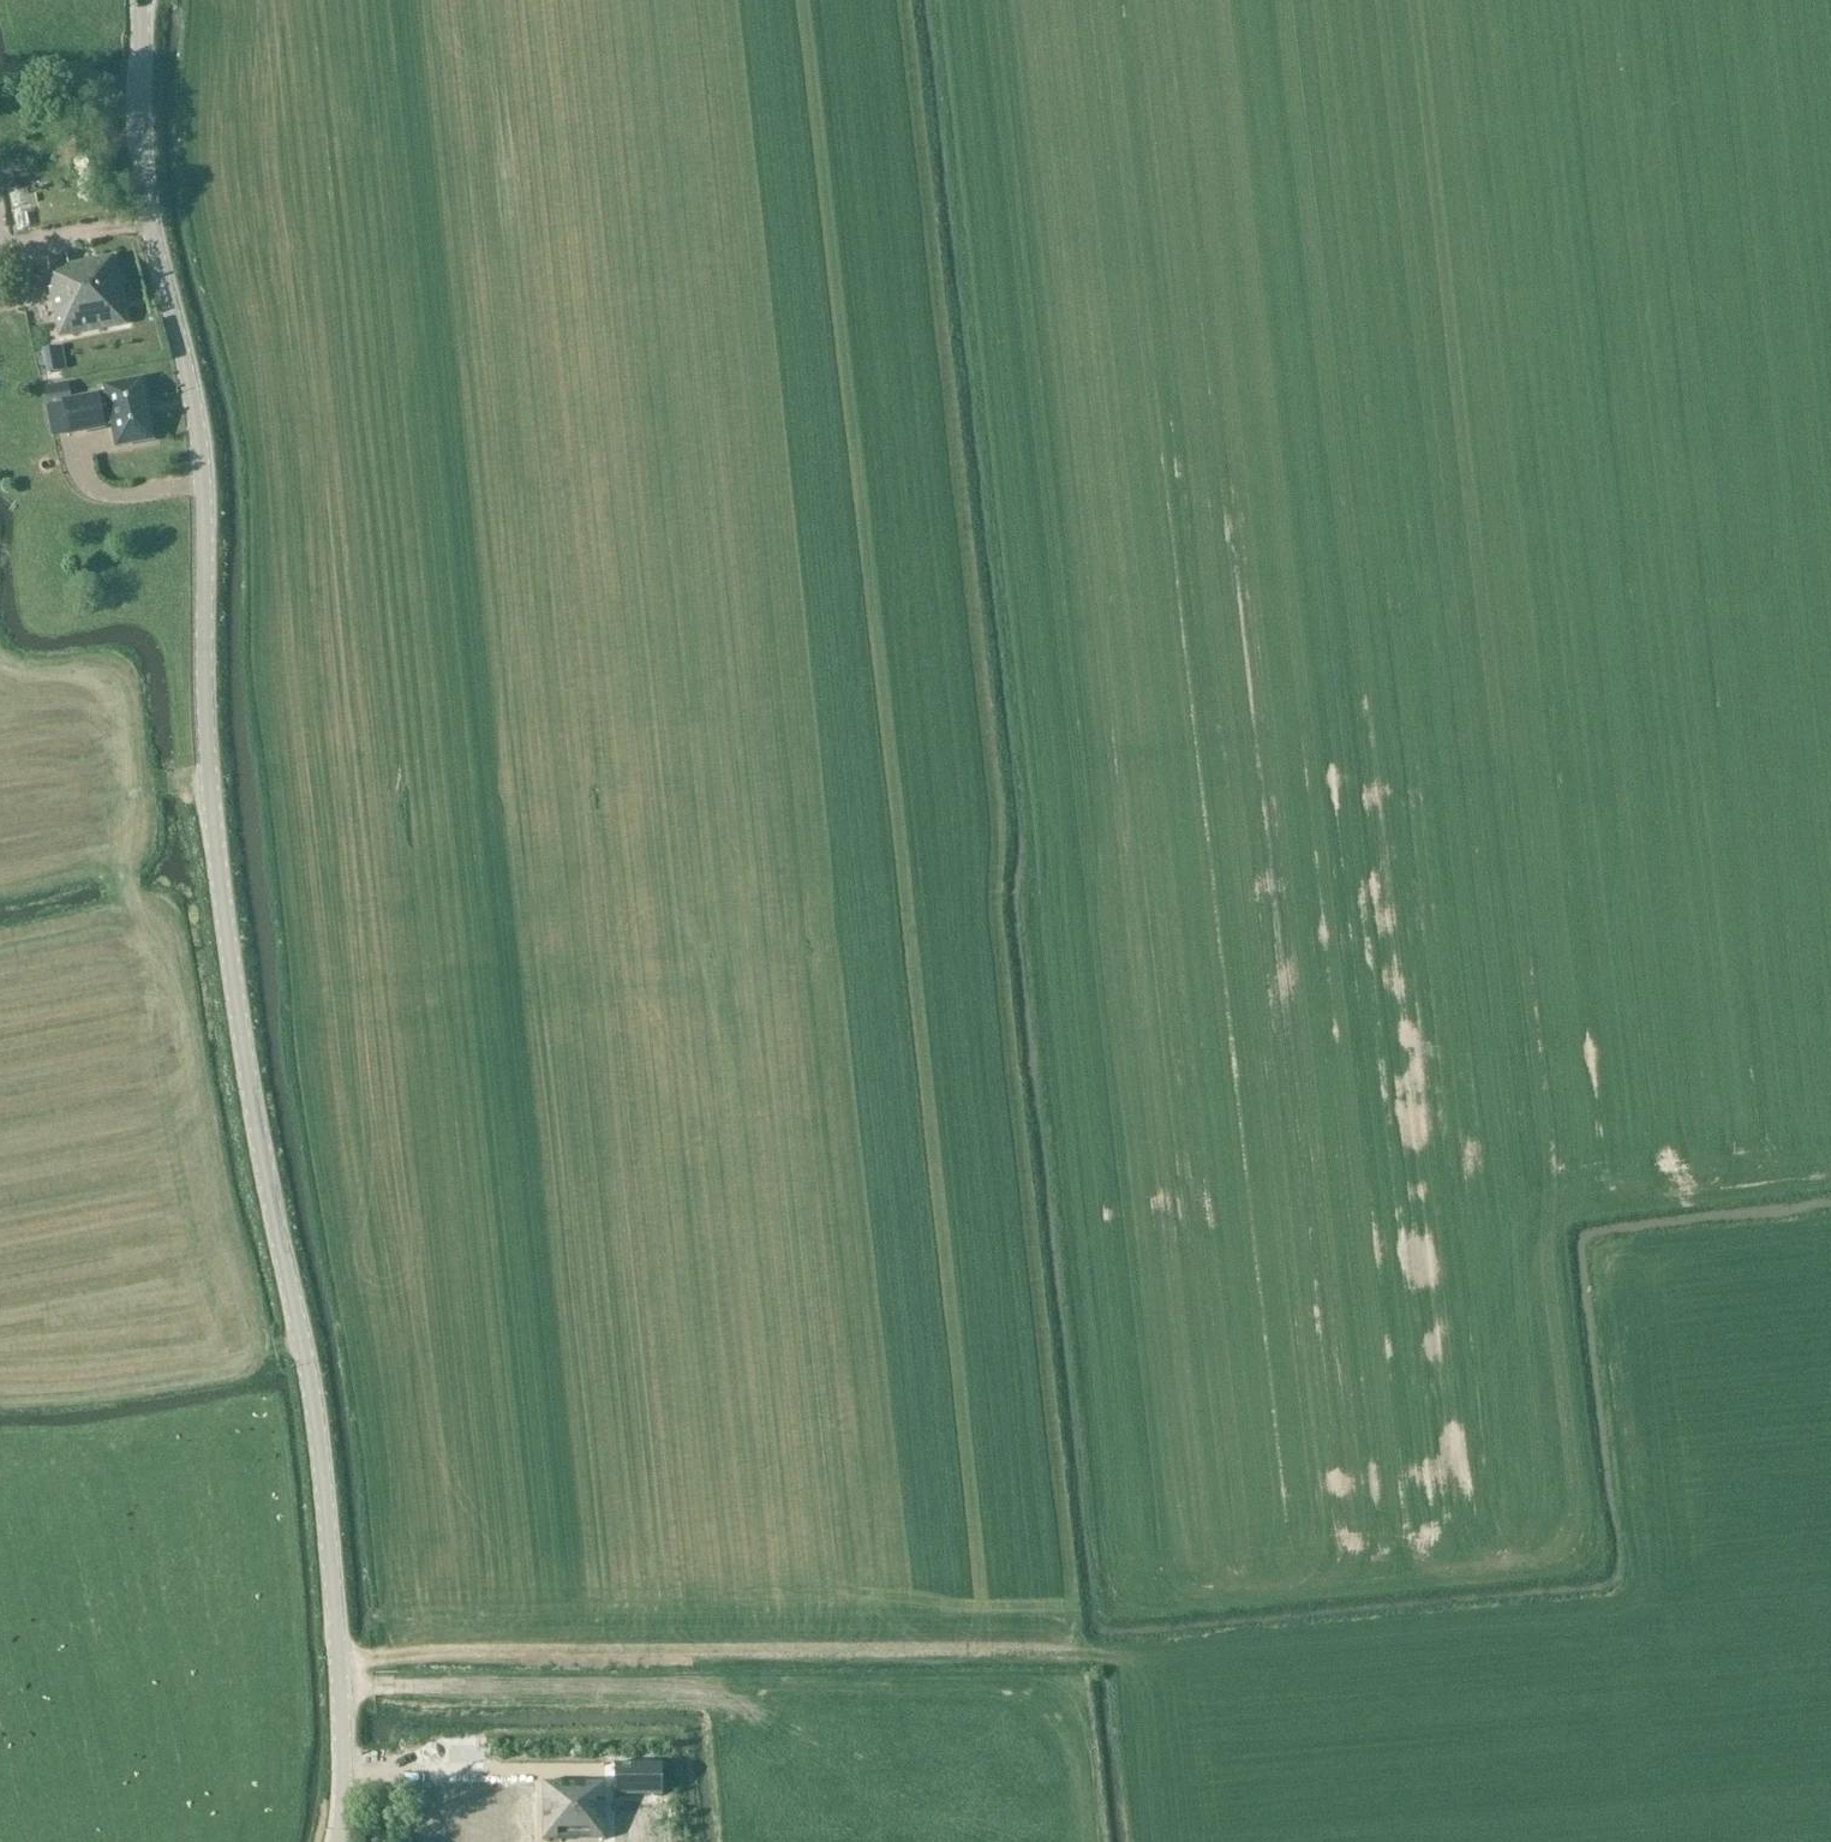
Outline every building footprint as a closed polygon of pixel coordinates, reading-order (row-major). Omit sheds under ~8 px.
[(128,327),(114,258),(68,266),(66,256),(47,260),(53,291),(49,291),(59,340),(128,327)] [(143,382),(107,389),(109,396),(66,405),(72,436),(115,427),(119,448),(155,441),(150,418),(151,418),(148,406),(143,382)] [(662,1764),(614,1764),(614,1797),(662,1797),(662,1764)] [(605,1783),(542,1783),(542,1841),(574,1841),(574,1836),(576,1836),(576,1831),(602,1831),(602,1841),(605,1841),(605,1783)]
